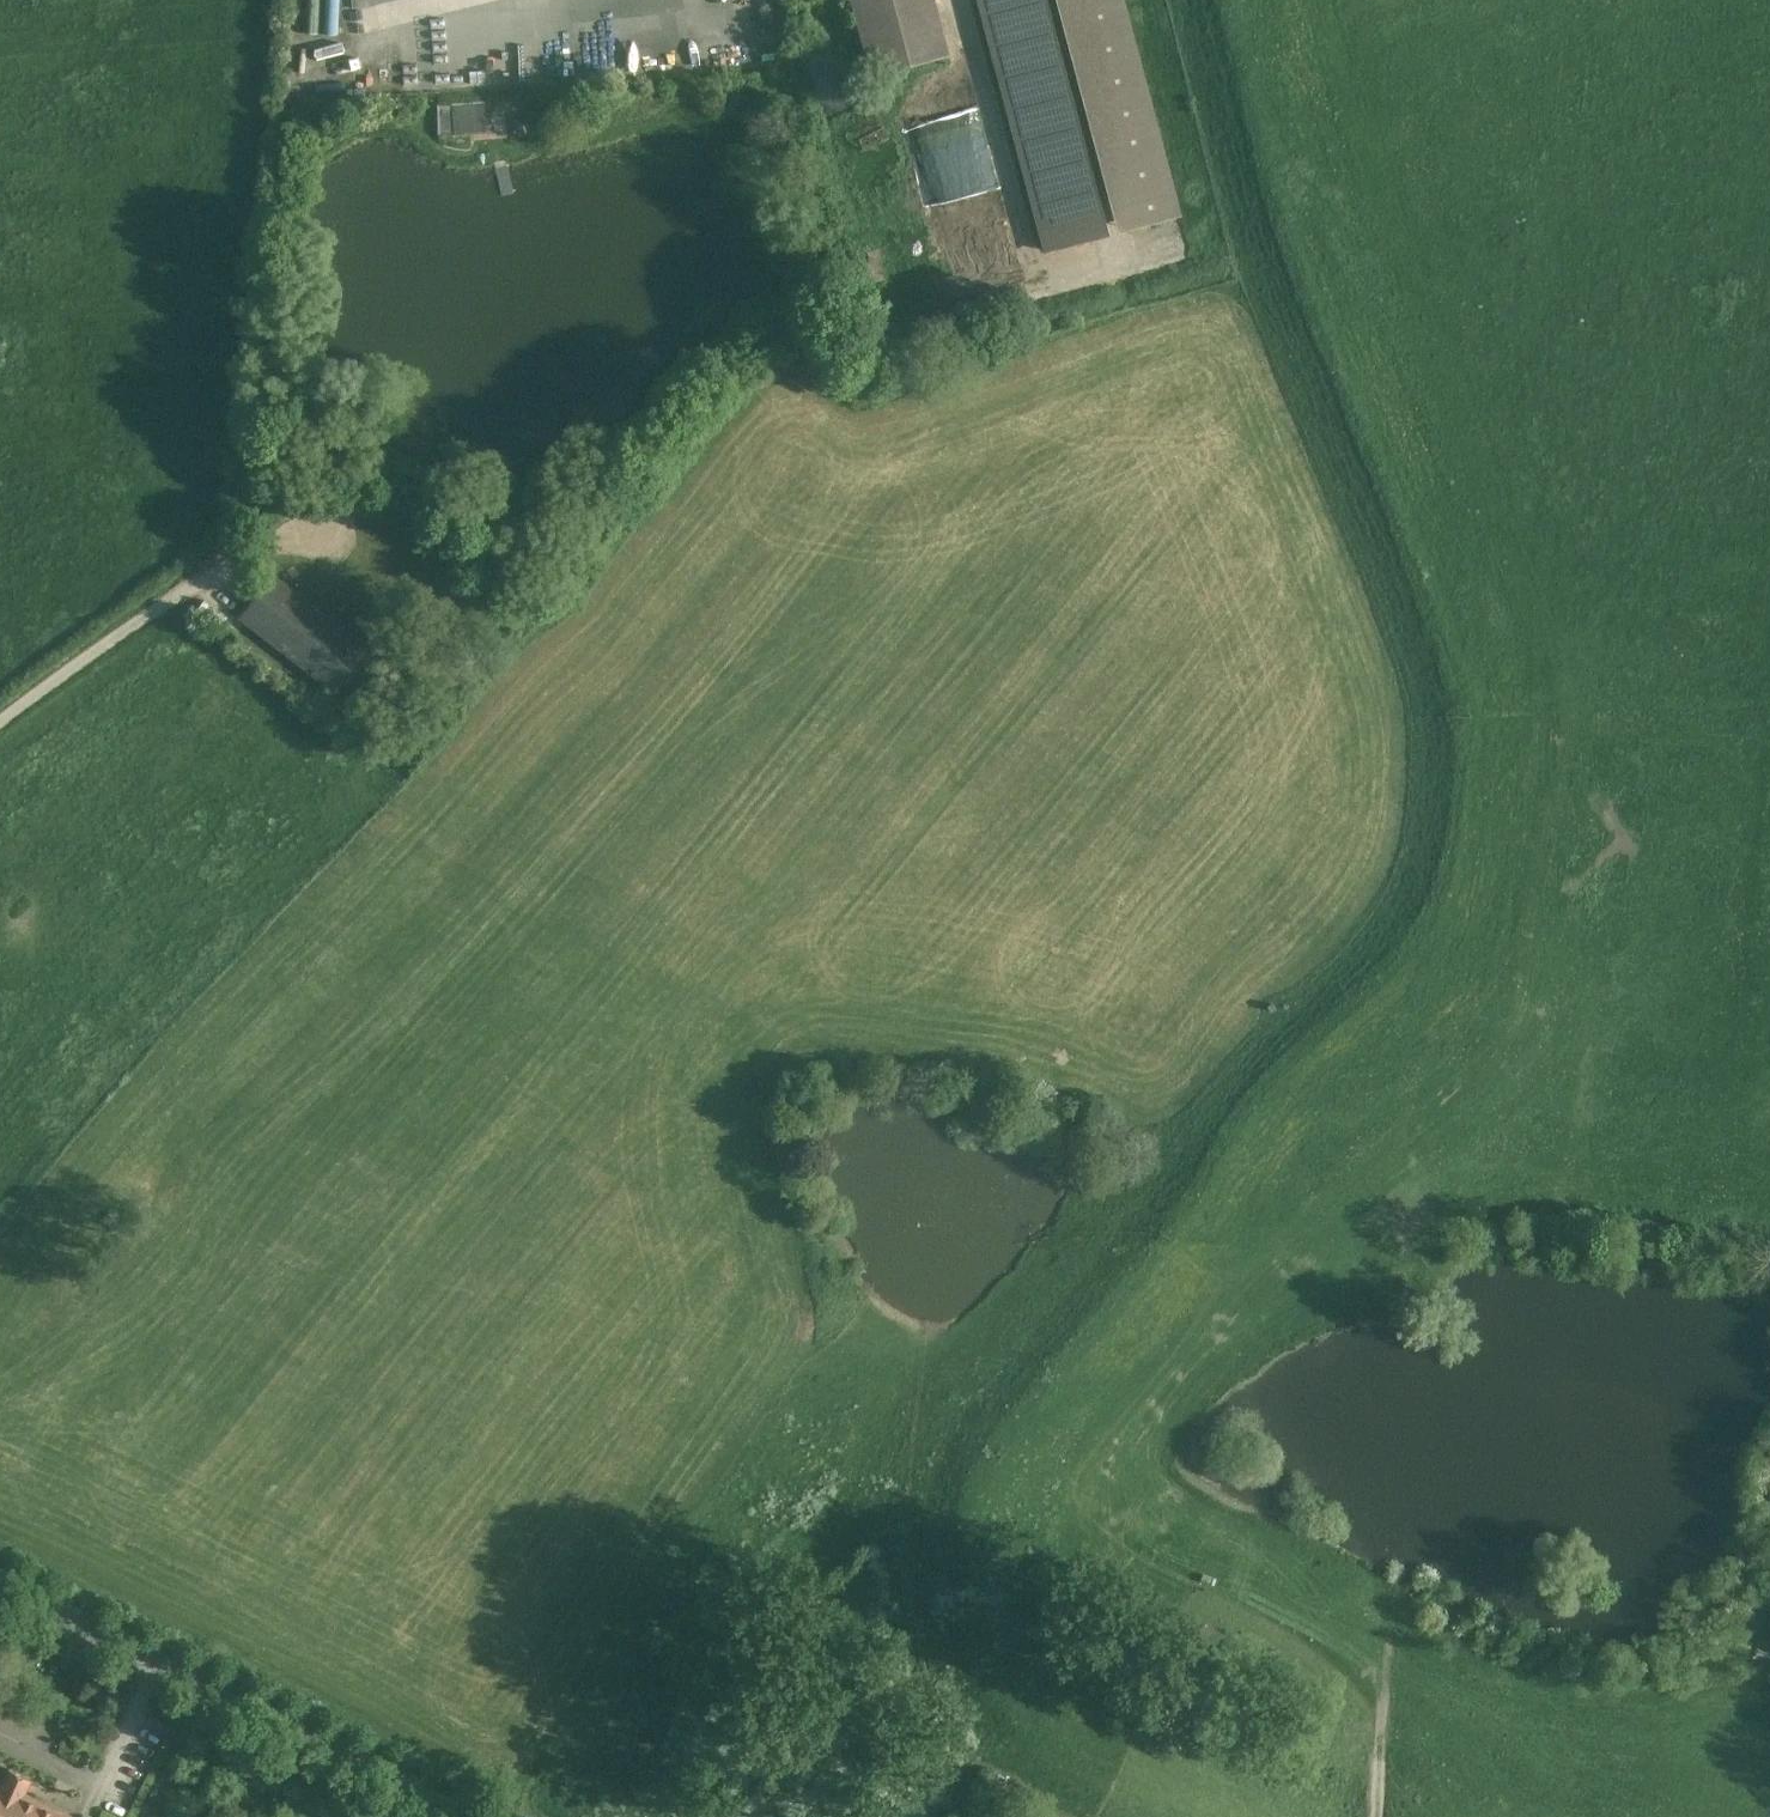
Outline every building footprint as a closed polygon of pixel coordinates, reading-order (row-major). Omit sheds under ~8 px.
[(873,77),(945,58),(929,0),(853,0),(873,77)] [(1046,251),(1177,216),(1119,0),(980,0),(1046,251)] [(442,107),(443,132),(489,130),(488,102),(454,103),(454,107),(442,107)] [(365,649),(272,577),(240,617),(334,690),(365,649)] [(8,1768),(2,1781),(0,1780),(0,1816),(71,1816),(72,1815),(23,1792),(30,1778),(8,1768)]
